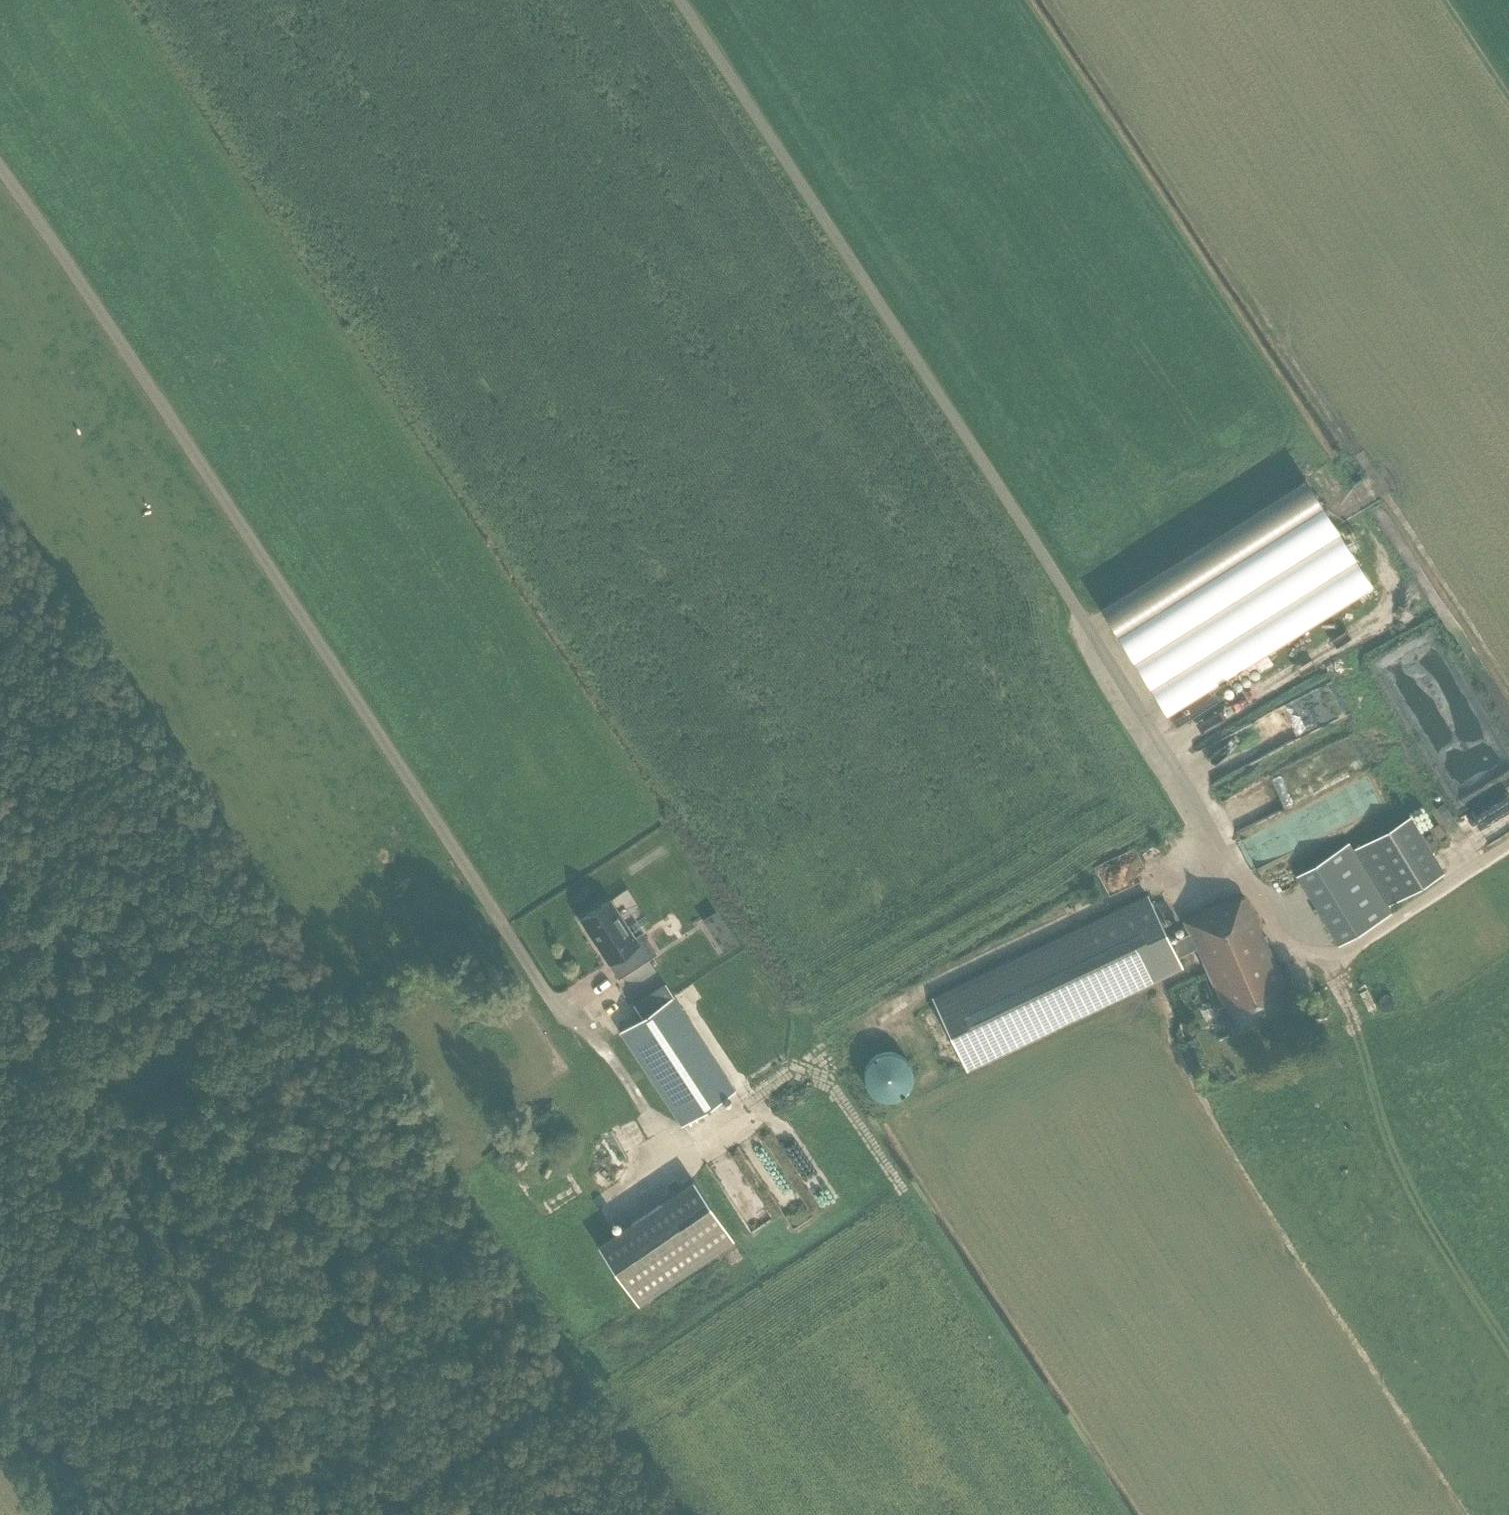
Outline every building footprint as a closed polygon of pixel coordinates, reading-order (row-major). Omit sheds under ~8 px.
[(1372,584),(1305,479),(1101,607),(1177,727),(1220,699),(1211,685),(1372,584)] [(1375,660),(1456,804),(1508,774),(1508,757),(1435,626),(1375,660)] [(1232,844),(1244,868),(1352,813),(1349,813),(1379,798),(1367,774),(1360,777),(1334,778),(1337,777),(1337,769),(1352,761),(1351,749),(1328,750),(1317,755),(1310,756),(1219,802),(1234,831),(1259,830),(1232,844)] [(1418,774),(1429,788),(1437,782),(1425,768),(1418,774)] [(1479,813),(1487,829),(1501,822),(1493,806),(1479,813)] [(1440,873),(1407,817),(1353,849),(1387,905),(1440,873)] [(1349,842),(1297,874),(1339,944),(1391,912),(1387,905),(1353,849),(1349,842)] [(626,884),(581,911),(620,977),(658,954),(636,915),(643,911),(626,884)] [(1218,1004),(1214,1005),(1212,1001),(1198,1006),(1206,1025),(1222,1017),(1231,1035),(1237,1032),(1240,1040),(1265,1029),(1261,1022),(1295,1005),(1245,897),(1229,905),(1227,901),(1183,921),(1190,934),(1170,943),(1147,896),(934,997),(968,1069),(1182,968),(1178,958),(1197,949),(1222,1002),(1218,1004)] [(682,1125),(735,1090),(674,997),(621,1032),(682,1125)] [(864,1074),(864,1077),(864,1080),(864,1082),(865,1085),(866,1086),(866,1088),(868,1091),(869,1093),(871,1095),(873,1097),(875,1098),(876,1099),(879,1100),(883,1101),(885,1102),(889,1102),(891,1102),(894,1102),(896,1101),(899,1100),(903,1098),(905,1096),(907,1094),(908,1093),(909,1091),(910,1090),(912,1086),(913,1085),(913,1081),(914,1079),(914,1076),(914,1074),(913,1071),(912,1069),(912,1067),(910,1064),(909,1062),(908,1061),(906,1059),(903,1056),(900,1055),(897,1054),(893,1052),(890,1052),(888,1052),(885,1052),(883,1053),(880,1054),(878,1055),(875,1056),(874,1057),(872,1058),(871,1060),(869,1062),(867,1064),(866,1067),(865,1069),(864,1072),(864,1074)] [(750,1234),(772,1224),(751,1177),(729,1187),(750,1234)] [(694,1181),(598,1246),(638,1304),(734,1239),(694,1181)]
